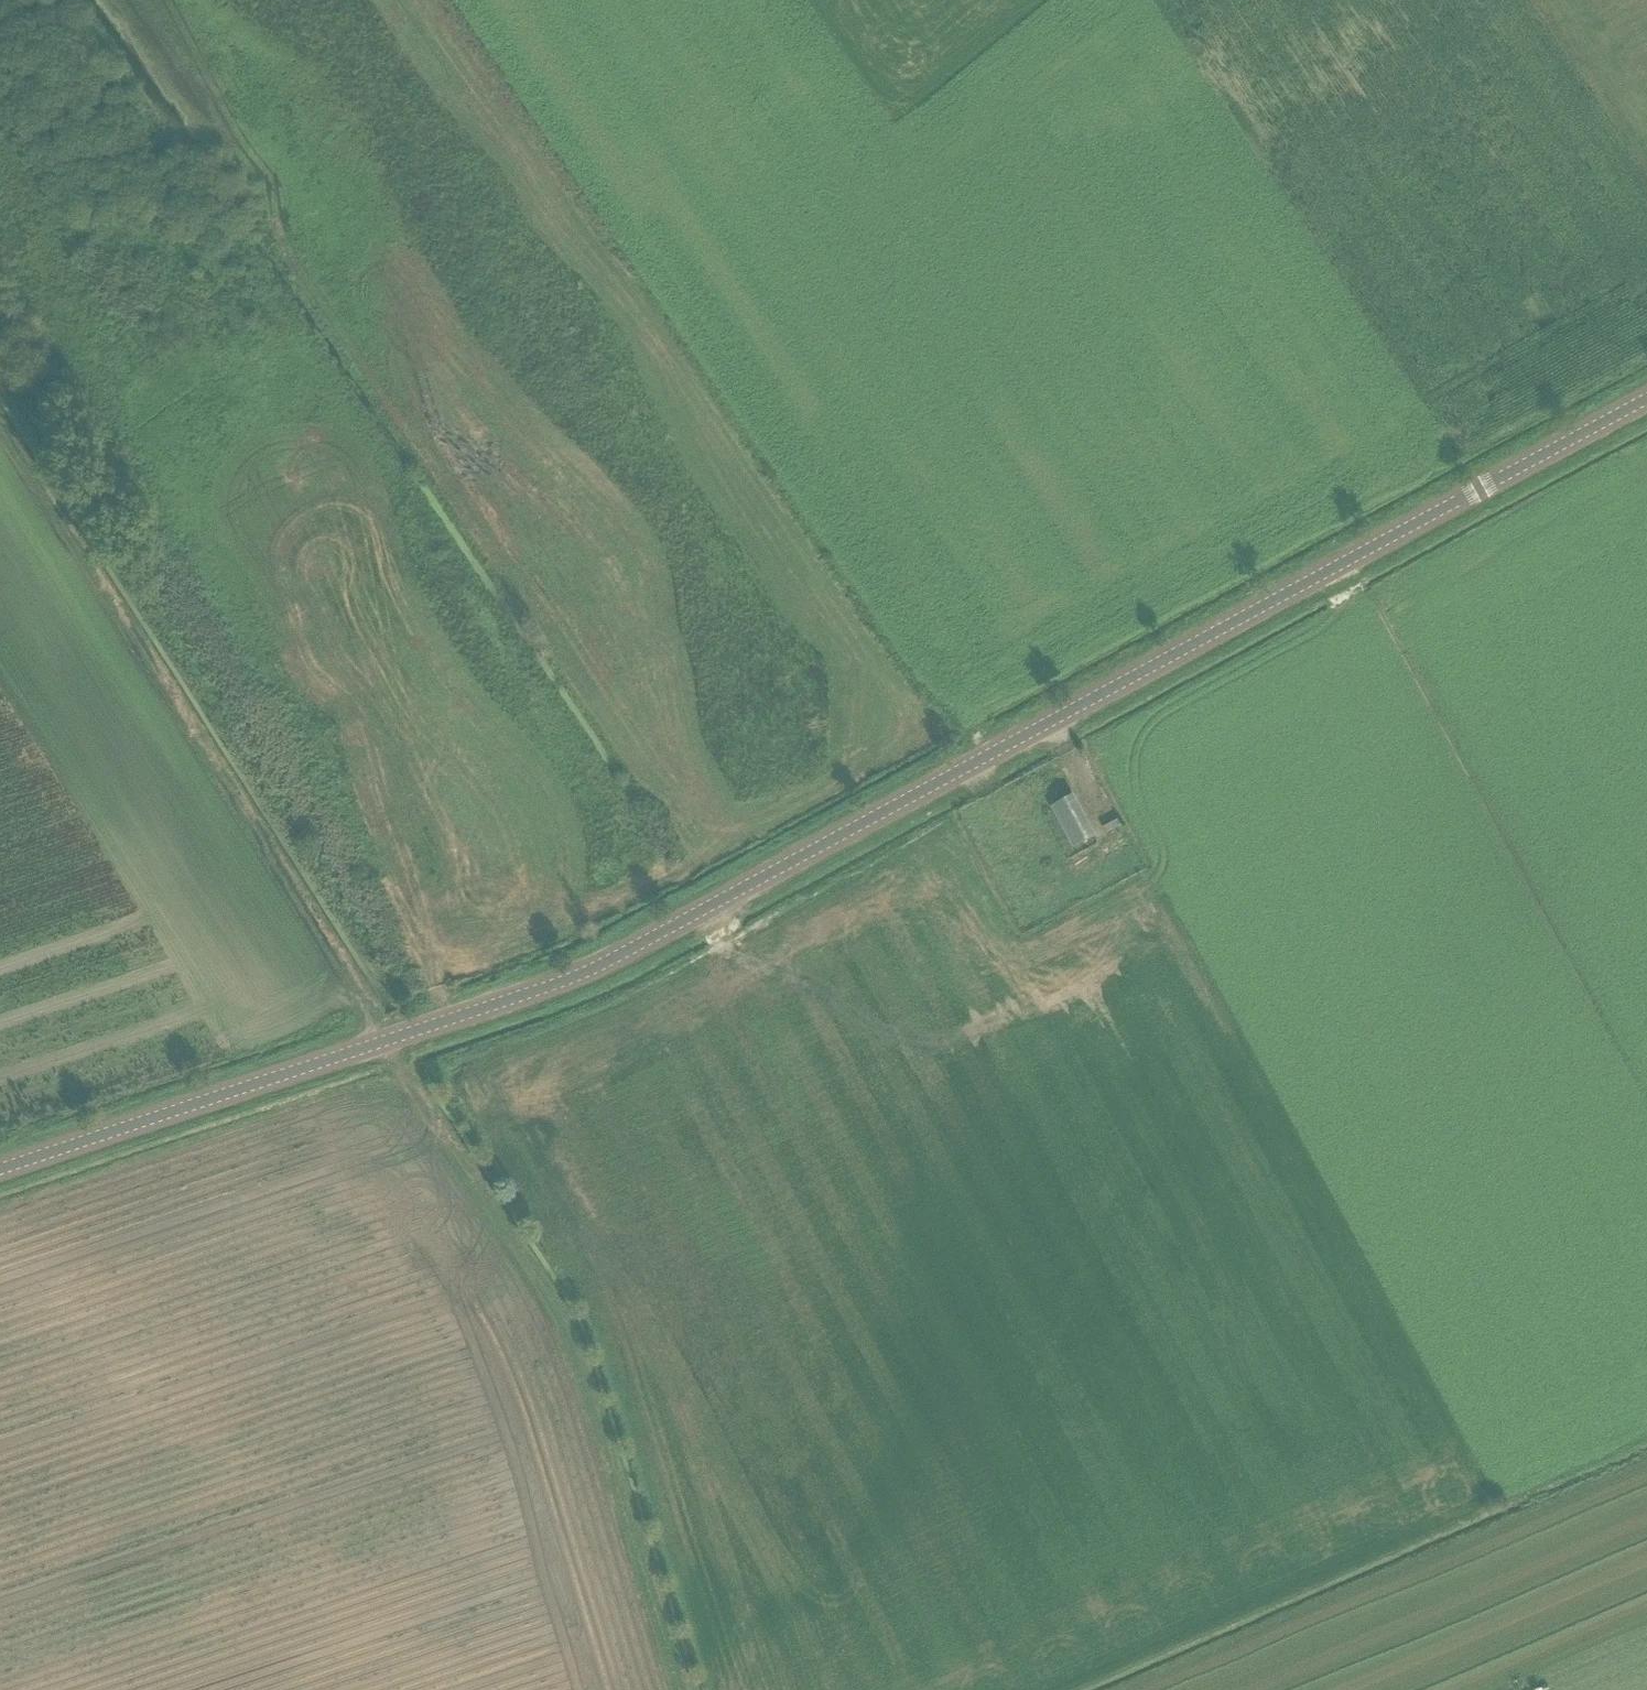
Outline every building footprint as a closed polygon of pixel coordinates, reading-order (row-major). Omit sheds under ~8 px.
[(1076,847),(1098,832),(1070,791),(1048,806),(1076,847)]
